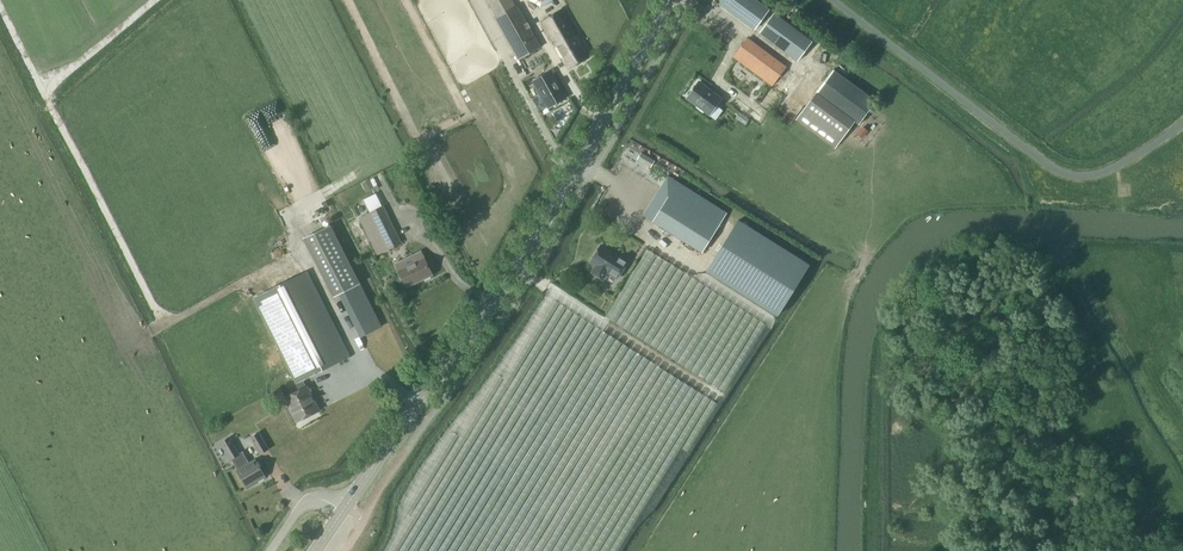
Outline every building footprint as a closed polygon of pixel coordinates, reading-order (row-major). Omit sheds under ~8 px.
[(512,0),(487,0),(497,17),(495,18),(518,60),(541,47),(518,5),(515,7),(512,0)] [(768,10),(754,0),(715,0),(754,29),(768,10)] [(568,69),(589,57),(564,12),(566,11),(564,8),(541,21),(568,69)] [(798,60),(812,41),(773,13),(759,32),(798,60)] [(786,67),(747,38),(734,57),(772,85),(786,67)] [(877,102),(833,70),(816,92),(855,121),(860,125),(877,102)] [(566,98),(551,71),(533,81),(548,108),(566,98)] [(709,115),(721,98),(699,81),(687,99),(709,115)] [(835,149),(855,121),(816,92),(795,120),(835,149)] [(650,167),(654,160),(641,152),(637,159),(650,167)] [(701,252),(717,228),(726,213),(667,175),(642,215),(653,222),(701,252)] [(369,180),(362,184),(365,189),(372,186),(369,180)] [(377,254),(400,243),(383,206),(359,218),(377,254)] [(738,220),(706,271),(777,315),(809,265),(738,220)] [(333,297),(339,294),(359,283),(330,225),(302,239),(333,297)] [(617,279),(627,262),(600,245),(590,262),(596,265),(591,272),(602,279),(607,272),(617,279)] [(406,287),(432,275),(420,251),(395,263),(406,287)] [(302,379),(349,356),(307,270),(253,297),(295,383),(296,382),(302,379)] [(359,283),(339,294),(360,337),(381,326),(359,283)] [(317,408),(306,385),(305,386),(302,379),(296,382),(299,389),(284,396),(283,397),(284,399),(295,422),(303,418),(302,415),(317,408)] [(284,399),(283,397),(284,396),(280,388),(272,393),(277,403),(284,399)] [(259,454),(267,449),(258,433),(249,437),(259,454)] [(241,452),(238,454),(228,438),(220,442),(230,459),(237,470),(236,470),(246,487),(264,476),(254,460),(248,463),(241,452)]
